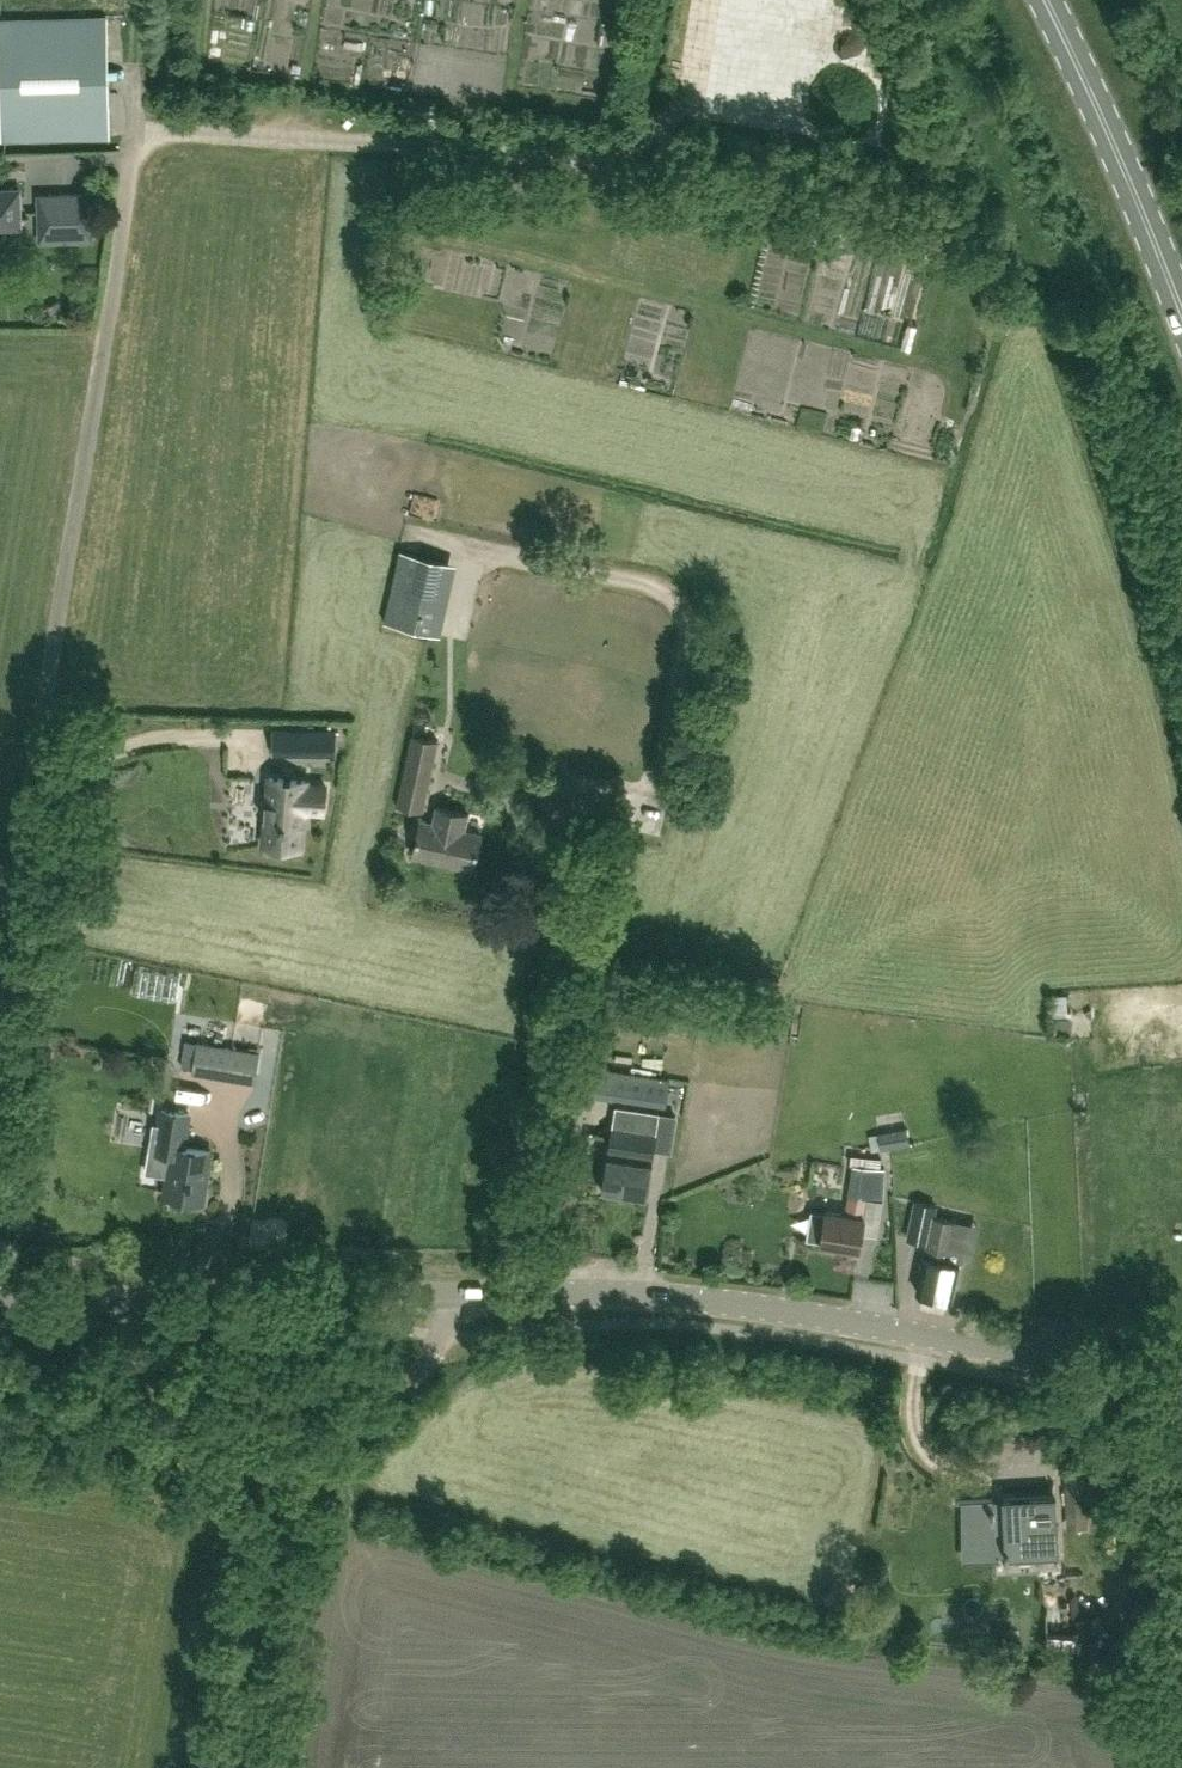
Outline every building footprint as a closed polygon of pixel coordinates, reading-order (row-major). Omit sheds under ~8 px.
[(564,0),(547,0),(545,12),(562,15),(559,36),(586,40),(589,16),(562,12),(564,0)] [(106,17),(1,19),(3,139),(108,137),(106,17)] [(368,66),(369,31),(338,30),(338,66),(368,66)] [(400,57),(400,37),(382,36),(382,56),(400,57)] [(493,62),(473,63),(474,89),(494,89),(493,62)] [(78,150),(17,150),(16,181),(77,182),(78,150)] [(1,189),(0,190),(0,193),(0,228),(20,227),(19,189),(1,189)] [(91,194),(38,195),(39,227),(92,225),(91,194)] [(842,369),(815,369),(815,406),(832,406),(831,389),(870,389),(869,351),(842,351),(842,369)] [(457,562),(399,549),(382,620),(441,633),(457,562)] [(292,753),(335,753),(336,729),(292,729),(292,753)] [(438,740),(412,734),(397,805),(422,810),(438,740)] [(264,844),(300,847),(303,808),(324,810),(326,785),(305,784),(306,779),(269,776),(264,844)] [(420,819),(413,855),(474,868),(482,832),(464,828),(468,812),(437,806),(433,822),(420,819)] [(1069,996),(1045,996),(1045,1034),(1069,1034),(1069,996)] [(185,1041),(181,1066),(255,1078),(259,1052),(185,1041)] [(671,1077),(603,1067),(592,1065),(588,1093),(599,1095),(666,1106),(671,1077)] [(615,1105),(601,1192),(645,1198),(659,1112),(615,1105)] [(195,1199),(203,1200),(210,1151),(184,1146),(190,1113),(161,1108),(154,1151),(171,1153),(164,1194),(173,1195),(172,1199),(175,1203),(191,1205),(194,1203),(195,1199)] [(874,1145),(908,1135),(905,1123),(870,1132),(874,1145)] [(825,1210),(825,1212),(810,1209),(806,1239),(820,1241),(820,1243),(859,1249),(864,1216),(863,1216),(866,1197),(882,1199),(884,1167),(853,1165),(846,1213),(825,1210)] [(956,1221),(932,1216),(916,1291),(951,1298),(959,1263),(947,1261),(956,1221)] [(1086,1474),(1063,1474),(1064,1488),(1067,1527),(1089,1526),(1086,1474)] [(964,1544),(994,1543),(994,1539),(1005,1539),(1005,1549),(1057,1547),(1054,1496),(1003,1498),(1003,1504),(992,1504),(992,1498),(962,1500),(964,1544)]
